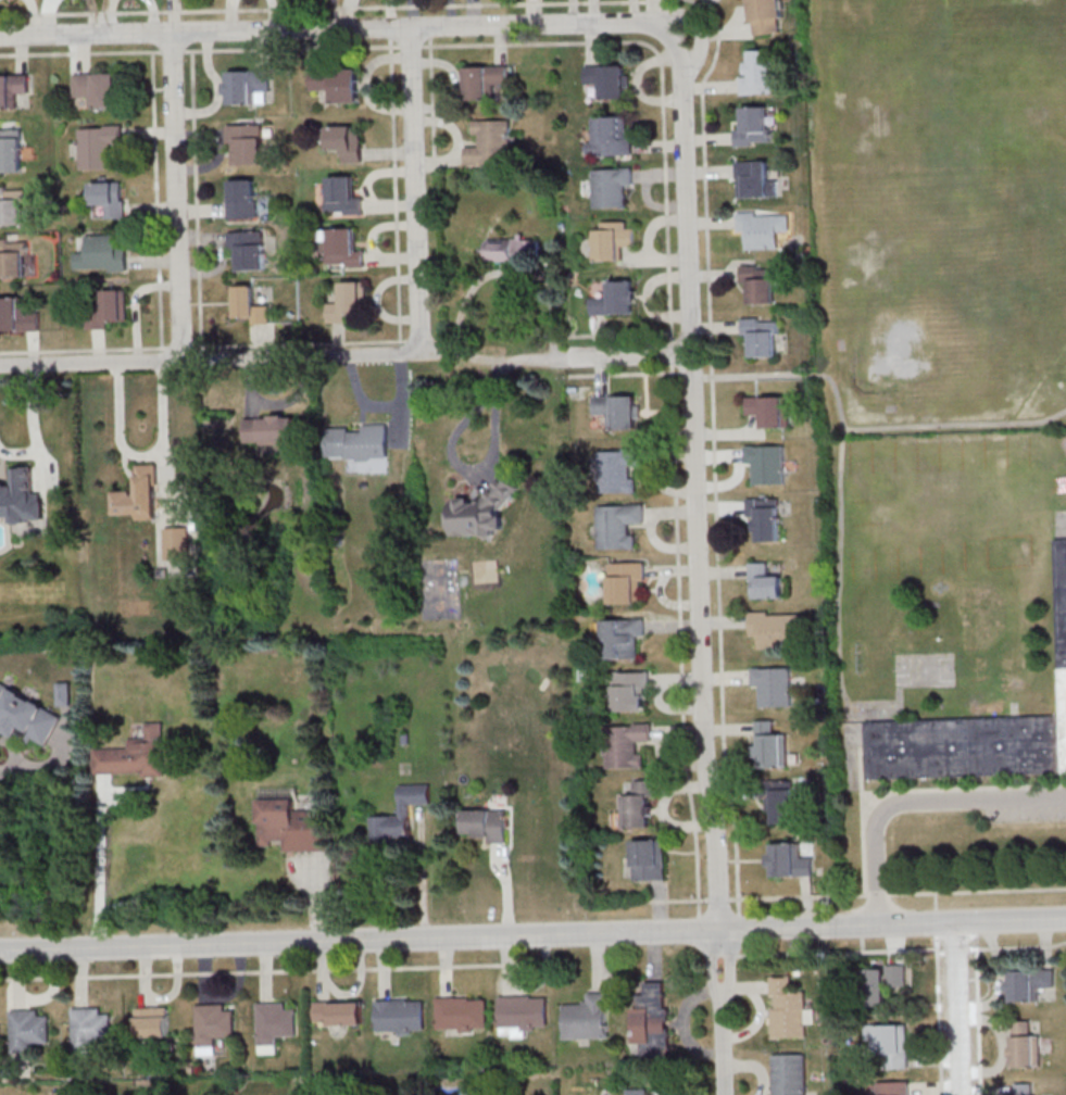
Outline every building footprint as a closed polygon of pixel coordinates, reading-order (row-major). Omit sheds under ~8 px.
[(756,36),(750,0),(783,0),(786,18),(779,20),(781,33),(756,36)] [(751,51),(773,50),(775,92),(742,95),(742,78),(753,77),(753,76),(748,76),(748,63),(751,63),(751,51)] [(467,68),(509,66),(510,85),(490,85),(490,101),(468,102),(467,68)] [(627,99),(599,99),(599,85),(587,85),(587,66),(627,66),(627,99)] [(271,70),(272,92),(252,92),(252,105),(230,105),(230,96),(227,96),(226,85),(230,85),(229,72),(250,72),(250,71),(271,70)] [(361,71),(312,72),(312,91),(329,91),(329,104),(361,104),(361,71)] [(74,75),(118,74),(118,109),(90,110),(90,98),(75,98),(74,75)] [(14,111),(0,111),(0,77),(29,76),(29,93),(13,95),(14,111)] [(737,148),(754,147),(753,143),(773,142),(773,128),(768,128),(767,108),(743,108),(744,129),(736,129),(737,148)] [(597,117),(624,116),(625,139),(634,139),(634,155),(598,156),(598,153),(588,153),(588,142),(598,142),(597,117)] [(474,122),(513,119),(515,164),(466,166),(466,149),(481,148),(481,135),(475,135),(474,122)] [(123,125),(102,126),(102,128),(79,129),(81,171),(117,169),(116,156),(113,156),(112,143),(123,142),(123,125)] [(227,126),(263,125),(264,165),(234,166),(233,146),(228,147),(227,126)] [(354,128),(329,128),(330,152),(344,151),(344,164),(364,163),(363,139),(355,139),(354,128)] [(24,173),(0,174),(0,130),(23,129),(24,173)] [(737,163),(769,162),(770,199),(740,199),(739,180),(737,180),(737,163)] [(592,169),(634,168),(635,186),(626,186),(627,209),(594,210),(592,169)] [(355,177),(330,178),(331,212),(348,212),(348,215),(364,215),(364,198),(355,198),(355,177)] [(231,181),(255,180),(256,202),(259,202),(259,218),(251,219),(251,217),(229,218),(228,192),(231,192),(231,181)] [(123,184),(93,185),(93,206),(106,206),(106,219),(126,219),(126,201),(123,201),(123,184)] [(25,227),(0,228),(0,187),(9,187),(9,190),(27,190),(27,200),(24,200),(25,227)] [(737,213),(756,213),(756,216),(790,215),(791,232),(779,232),(779,249),(748,250),(747,232),(738,232),(737,213)] [(593,230),(603,230),(602,223),(627,222),(627,229),(636,229),(637,248),(622,248),(622,262),(594,263),(593,230)] [(365,251),(365,267),(348,268),(348,264),(328,265),(327,229),(356,229),(356,252),(365,251)] [(228,232),(264,231),(266,270),(237,272),(236,249),(229,250),(228,232)] [(489,241),(500,241),(502,239),(505,239),(507,241),(515,241),(515,239),(519,238),(519,234),(526,234),(526,240),(541,239),(541,259),(525,259),(525,262),(523,262),(522,264),(517,264),(516,262),(490,263),(489,241)] [(77,269),(110,268),(110,273),(129,272),(128,246),(120,247),(118,235),(87,236),(88,254),(76,254),(77,269)] [(9,242),(9,239),(0,240),(0,257),(1,256),(2,279),(27,278),(26,253),(28,253),(28,242),(9,242)] [(741,266),(757,266),(757,270),(778,269),(778,281),(775,281),(776,305),(751,306),(750,284),(742,284),(741,266)] [(591,298),(605,298),(605,281),(635,281),(635,292),(639,292),(639,305),(635,305),(635,316),(591,317),(591,298)] [(342,284),(363,282),(363,316),(347,317),(347,323),(329,324),(329,303),(342,303),(342,284)] [(231,286),(255,286),(256,306),(269,306),(271,324),(253,325),(253,318),(234,319),(231,286)] [(88,330),(110,330),(110,323),(124,323),(124,291),(104,291),(104,312),(87,313),(88,330)] [(41,332),(0,333),(0,300),(20,300),(21,314),(41,314),(41,332)] [(742,318),(760,318),(761,323),(779,322),(780,341),(776,341),(777,358),(752,360),(751,335),(743,336),(742,318)] [(748,398),(790,397),(790,430),(762,430),(762,416),(748,416),(748,398)] [(595,398),(638,398),(638,431),(609,431),(609,415),(595,415),(595,398)] [(244,420),(273,419),(273,417),(286,416),(286,419),(297,419),(297,438),(288,439),(288,445),(264,445),(264,442),(246,443),(244,420)] [(328,429),(351,429),(351,432),(363,432),(363,426),(388,426),(389,473),(348,474),(348,457),(328,457),(328,429)] [(745,448),(785,446),(786,487),(755,487),(754,465),(747,465),(745,448)] [(600,453),(625,452),(625,450),(642,450),(642,467),(631,467),(631,480),(637,480),(637,493),(600,494),(600,453)] [(138,467),(158,466),(159,520),(140,520),(140,516),(116,516),(115,494),(135,493),(135,498),(139,498),(138,467)] [(13,518),(0,519),(0,487),(14,487),(13,469),(34,468),(35,494),(42,494),(42,502),(47,502),(47,520),(29,520),(29,524),(13,525),(13,518)] [(452,503),(460,503),(460,501),(472,501),(472,506),(479,505),(479,499),(485,499),(505,476),(521,489),(502,509),(502,518),(505,518),(506,532),(497,533),(497,539),(492,541),(488,541),(484,537),(469,538),(469,536),(453,537),(453,525),(451,525),(450,511),(452,511),(452,503)] [(550,494),(563,494),(563,507),(551,507),(550,494)] [(748,500),(780,500),(781,544),(758,544),(758,534),(755,534),(755,523),(758,523),(758,518),(748,518),(748,500)] [(599,506),(645,505),(645,525),(630,525),(630,537),(637,537),(637,550),(600,551),(599,506)] [(165,528),(189,528),(190,559),(166,561),(165,528)] [(1054,541),(1065,541),(1065,774),(866,781),(866,751),(865,723),(1059,717),(1054,541)] [(611,564),(647,563),(647,582),(638,582),(639,606),(612,606),(611,564)] [(750,564),(768,563),(769,578),(783,578),(783,600),(753,601),(753,581),(751,581),(750,564)] [(750,613),(769,612),(769,617),(802,616),(803,631),(792,632),(792,649),(760,650),(760,638),(751,638),(750,613)] [(607,662),(640,660),(639,637),(647,637),(645,619),(606,620),(606,622),(601,624),(601,634),(607,634),(607,662)] [(752,667),(791,666),(793,705),(762,707),(761,684),(753,684),(752,667)] [(615,675),(651,674),(651,689),(642,689),(642,697),(648,697),(648,714),(616,715),(615,675)] [(16,738),(18,734),(32,741),(35,737),(49,744),(64,717),(0,681),(0,729),(16,738)] [(58,683),(71,682),(72,707),(58,707),(58,683)] [(756,720),(774,719),(774,734),(789,733),(790,766),(763,767),(763,756),(756,756),(756,745),(761,744),(760,735),(757,737),(756,720)] [(92,748),(129,746),(129,738),(146,738),(146,722),(164,722),(166,777),(140,777),(140,772),(93,773),(92,748)] [(606,771),(647,769),(645,755),(639,755),(638,743),(652,742),(651,725),(604,727),(606,771)] [(795,778),(795,823),(773,823),(773,809),(767,809),(767,796),(761,796),(761,778),(795,778)] [(622,827),(650,826),(650,796),(657,796),(657,779),(634,780),(635,794),(620,794),(622,827)] [(399,784),(429,783),(430,804),(410,804),(411,848),(372,849),(371,815),(400,814),(399,784)] [(260,798),(297,798),(297,808),(333,808),(333,851),(283,851),(283,840),(271,840),(271,846),(260,846),(260,798)] [(464,809),(507,808),(507,843),(489,843),(488,836),(477,836),(477,831),(465,831),(464,809)] [(632,840),(664,839),(665,880),(634,880),(632,840)] [(773,843),(801,842),(801,856),(814,855),(815,876),(774,877),(773,866),(769,866),(768,853),(773,853),(773,843)] [(887,980),(899,980),(899,967),(863,967),(863,1006),(887,1006),(887,980)] [(1009,969),(1009,1001),(1042,1001),(1042,989),(1055,989),(1055,969),(1009,969)] [(772,1037),(805,1036),(804,990),(791,991),(791,974),(770,976),(770,996),(775,995),(776,1006),(770,1006),(772,1037)] [(634,1041),(642,1040),(642,1053),(669,1052),(668,1006),(665,1006),(664,980),(643,981),(644,993),(637,993),(637,1008),(632,1008),(634,1041)] [(562,1004),(582,1004),(582,1000),(587,1000),(587,992),(607,992),(609,1037),(563,1039),(562,1004)] [(498,995),(531,995),(531,997),(547,996),(547,1025),(534,1025),(534,1030),(522,1030),(522,1025),(499,1027),(498,995)] [(436,997),(469,996),(469,999),(487,998),(487,1028),(473,1028),(473,1032),(460,1032),(460,1029),(437,1029),(436,997)] [(375,999),(407,998),(407,1000),(424,1000),(425,1029),(412,1030),(412,1033),(399,1034),(399,1030),(376,1031),(375,999)] [(314,1000),(362,999),(363,1023),(330,1023),(330,1020),(315,1020),(314,1000)] [(258,1003),(286,1002),(286,1008),(296,1007),(297,1034),(277,1035),(278,1044),(259,1044),(258,1003)] [(196,1004),(224,1003),(225,1009),(234,1009),(235,1036),(216,1037),(216,1046),(197,1046),(196,1004)] [(137,1007),(168,1006),(170,1035),(138,1036),(137,1007)] [(72,1008),(101,1007),(101,1012),(111,1012),(112,1041),(92,1041),(92,1049),(73,1049),(72,1008)] [(12,1010),(39,1009),(39,1015),(49,1015),(50,1042),(30,1043),(30,1052),(13,1052),(12,1010)] [(1013,1067),(1043,1067),(1043,1035),(1031,1035),(1031,1021),(1013,1021),(1013,1067)] [(907,1025),(877,1025),(877,1068),(907,1068),(907,1025)] [(805,1053),(772,1053),(772,1094),(806,1094),(805,1053)] [(879,1094),(908,1094),(908,1081),(879,1081),(879,1094)]
